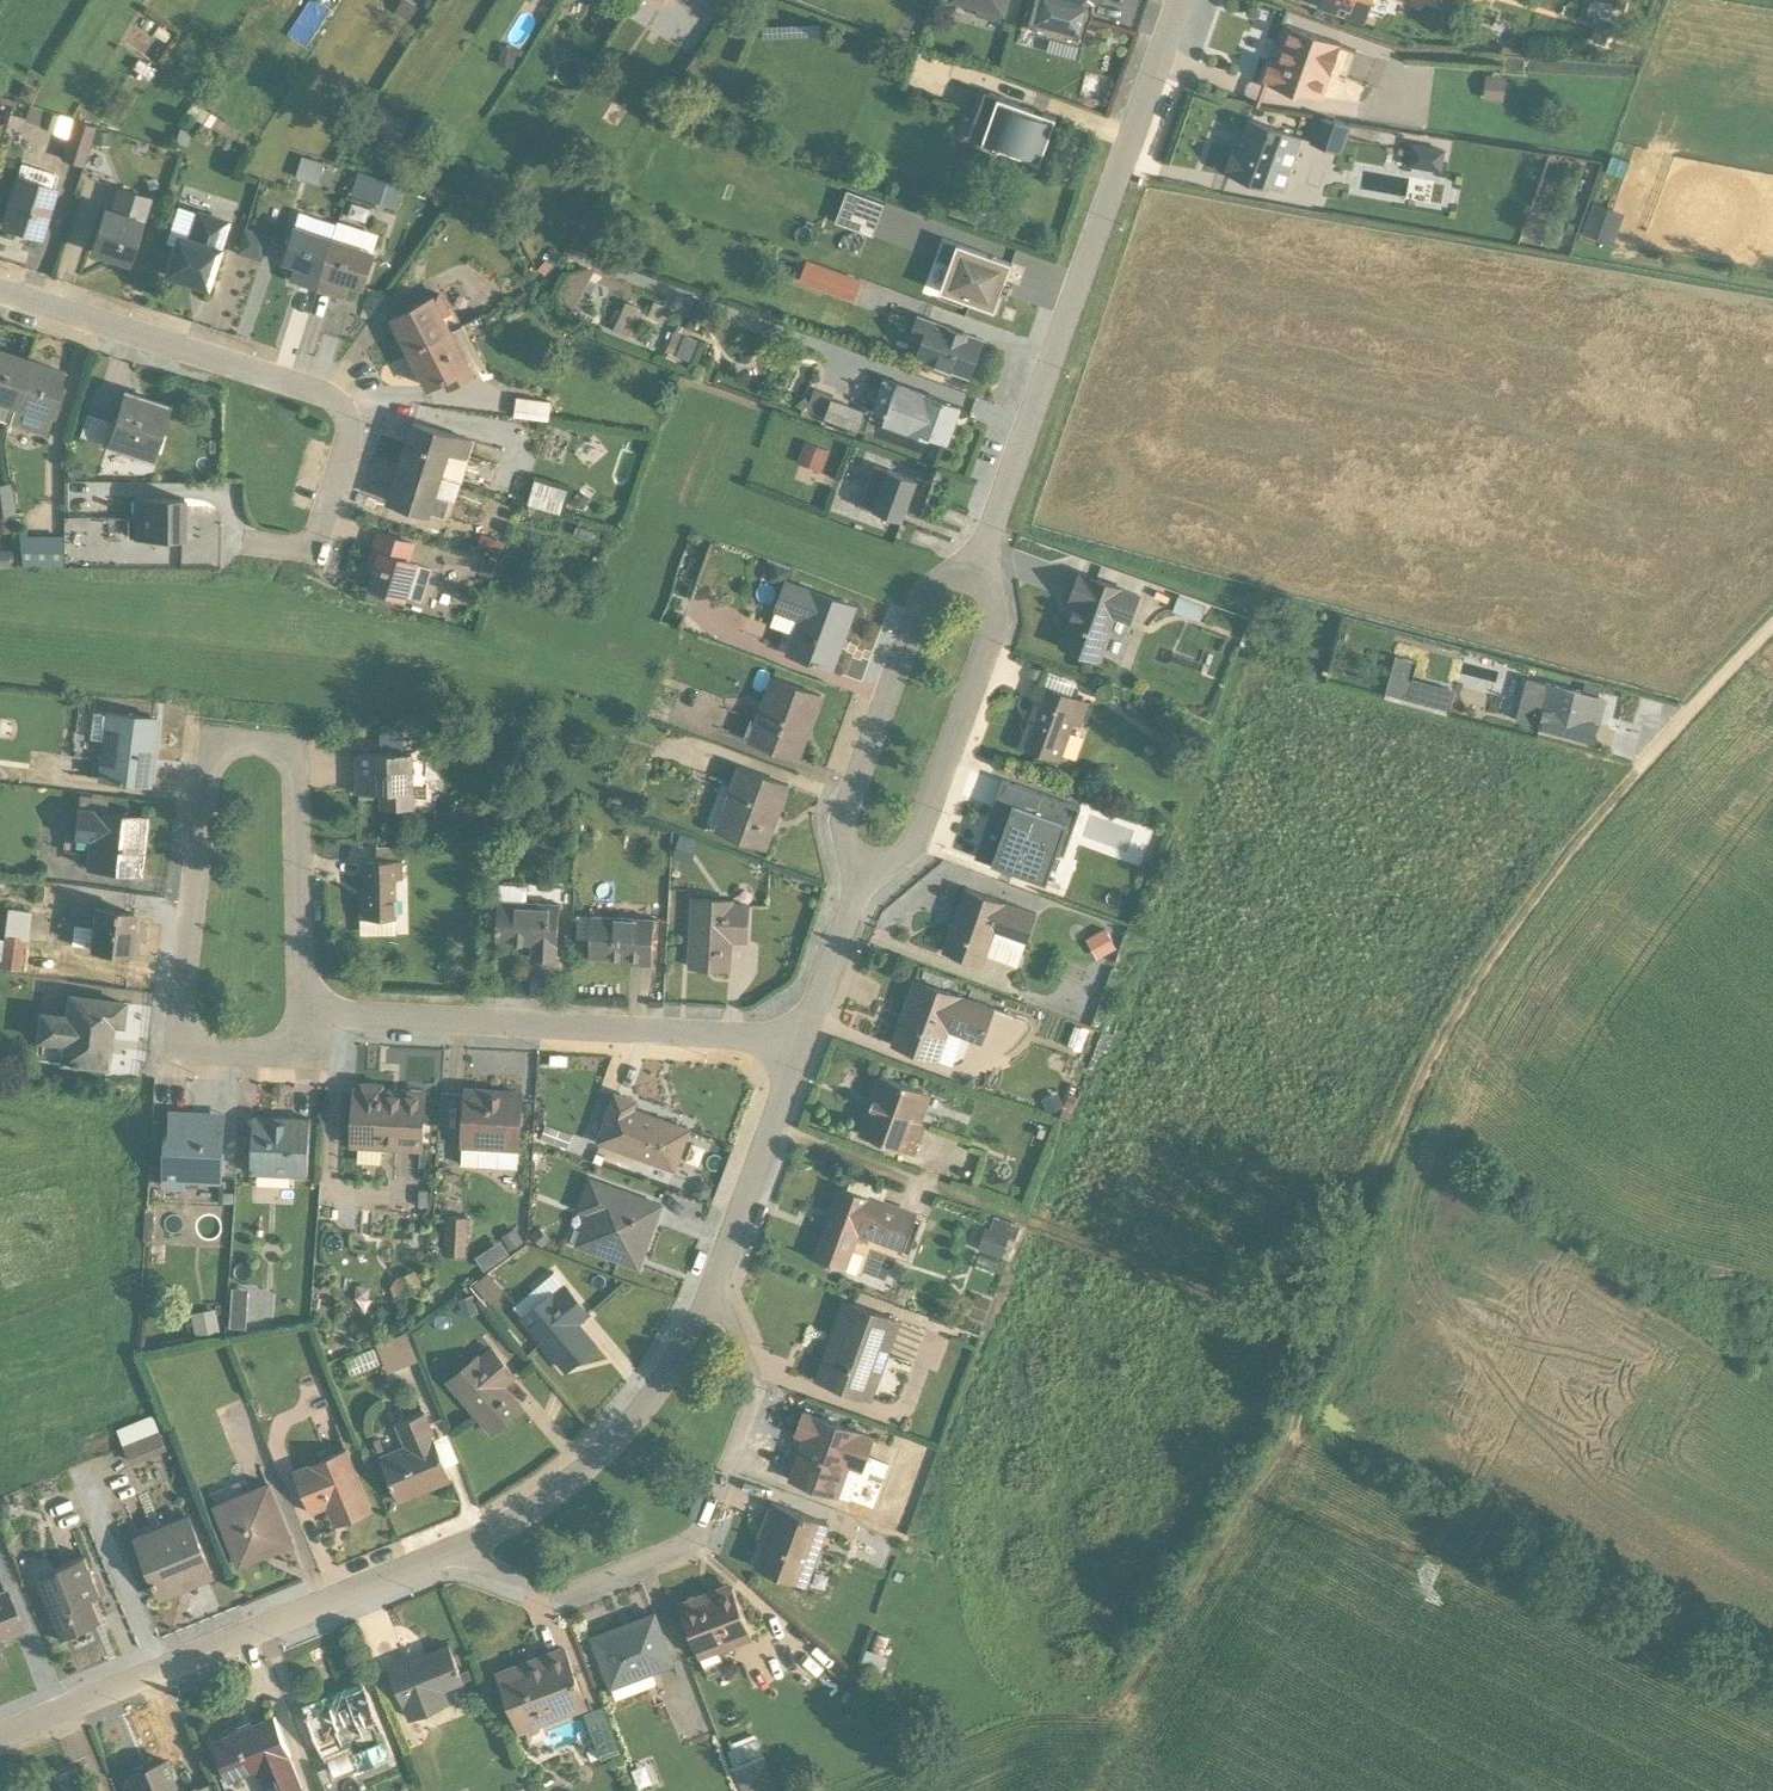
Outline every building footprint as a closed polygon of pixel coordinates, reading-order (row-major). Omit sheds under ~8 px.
[(999,19),(1004,0),(967,0),(979,4),(976,13),(999,19)] [(1029,22),(1035,24),(1034,30),(1082,43),(1089,19),(1090,19),(1093,7),(1093,1),(1094,0),(1034,0),(1029,22)] [(1316,5),(1317,5),(1363,22),(1371,0),(1318,0),(1316,5)] [(1269,58),(1261,81),(1295,94),(1303,90),(1321,97),(1341,43),(1285,23),(1272,59),(1269,58)] [(1055,117),(983,92),(968,136),(981,141),(981,142),(1039,162),(1055,117)] [(95,129),(28,106),(24,120),(53,131),(53,133),(66,137),(60,159),(82,166),(95,129)] [(1317,115),(1308,141),(1341,152),(1350,124),(1333,118),(1332,120),(1317,115)] [(1232,148),(1224,171),(1228,172),(1228,174),(1266,187),(1267,184),(1284,190),(1303,137),(1248,118),(1236,149),(1232,148)] [(95,129),(90,144),(107,145),(108,134),(95,129)] [(1416,143),(1413,162),(1443,167),(1446,148),(1416,143)] [(332,184),(337,165),(302,156),(297,175),(332,184)] [(1407,196),(1451,208),(1460,176),(1416,164),(1407,196)] [(352,191),(397,204),(404,181),(359,168),(352,191)] [(54,185),(15,173),(0,221),(39,234),(54,185)] [(88,251),(127,264),(140,221),(143,221),(150,198),(115,187),(108,208),(101,207),(88,251)] [(877,230),(884,197),(846,189),(839,222),(877,230)] [(1615,239),(1625,208),(1594,198),(1584,230),(1615,239)] [(160,275),(205,289),(228,219),(195,209),(194,213),(176,207),(164,242),(170,245),(160,275)] [(336,222),(297,210),(292,224),(290,224),(278,262),(290,266),(286,280),(314,289),(336,222)] [(314,289),(345,298),(350,285),(362,289),(375,251),(373,250),(378,233),(337,221),(314,289)] [(243,228),(235,253),(259,260),(267,236),(243,228)] [(1011,263),(941,237),(933,259),(949,265),(939,291),(994,311),(1001,293),(1007,295),(1011,283),(1005,281),(1011,263)] [(806,258),(800,280),(857,295),(863,273),(806,258)] [(389,317),(408,353),(452,329),(445,315),(451,311),(440,290),(389,317)] [(982,340),(916,315),(908,334),(920,340),(915,355),(969,376),(982,340)] [(408,353),(426,389),(443,381),(447,388),(474,373),(474,372),(485,366),(462,325),(408,353)] [(27,357),(0,349),(0,421),(4,422),(9,407),(11,408),(27,357)] [(62,369),(27,357),(11,408),(6,422),(41,433),(47,435),(63,386),(57,384),(62,369)] [(928,434),(946,440),(958,407),(883,379),(870,413),(830,398),(831,395),(814,389),(813,390),(806,409),(823,415),(823,418),(856,430),(857,428),(863,430),(863,429),(868,415),(926,437),(928,434)] [(165,404),(123,391),(113,422),(85,413),(77,435),(106,444),(105,447),(147,461),(165,404)] [(518,395),(517,414),(551,416),(552,396),(518,395)] [(397,462),(461,482),(469,457),(467,456),(473,438),(411,420),(397,462)] [(890,440),(926,451),(929,440),(894,430),(890,440)] [(828,451),(804,441),(796,461),(821,471),(828,451)] [(69,479),(79,479),(80,462),(66,461),(66,474),(69,479)] [(397,462),(385,501),(429,515),(430,513),(443,517),(449,499),(455,500),(461,482),(397,462)] [(873,466),(858,506),(872,511),(873,509),(901,519),(904,512),(918,517),(931,483),(888,467),(886,470),(873,466)] [(566,490),(534,480),(527,503),(559,513),(566,490)] [(0,483),(0,532),(9,531),(7,514),(13,513),(9,482),(0,483)] [(130,498),(131,537),(183,538),(183,498),(130,498)] [(415,545),(414,544),(378,533),(367,565),(373,567),(368,585),(369,587),(365,598),(388,605),(389,605),(392,596),(406,600),(406,599),(417,561),(411,558),(415,545)] [(59,535),(16,535),(20,564),(60,565),(59,535)] [(499,555),(503,542),(479,535),(475,547),(499,555)] [(8,564),(8,551),(0,551),(0,564),(8,564)] [(491,578),(496,562),(483,558),(477,574),(491,578)] [(784,652),(831,669),(854,607),(785,580),(789,569),(774,564),(768,579),(782,585),(772,611),(774,612),(769,625),(791,633),(784,652)] [(1076,601),(1060,645),(1100,660),(1116,617),(1129,622),(1139,595),(1079,573),(1070,598),(1076,601)] [(1204,605),(1177,595),(1172,611),(1198,620),(1204,605)] [(1415,662),(1394,656),(1384,693),(1447,710),(1452,690),(1411,679),(1415,662)] [(1033,702),(1017,745),(1059,760),(1072,724),(1079,725),(1088,701),(1070,694),(1075,682),(1046,671),(1041,684),(1035,681),(1028,700),(1033,702)] [(822,694),(770,675),(746,741),(798,760),(822,694)] [(1525,679),(1515,719),(1533,724),(1535,715),(1539,716),(1537,725),(1592,739),(1605,697),(1597,695),(1596,697),(1525,679)] [(102,713),(91,712),(88,738),(99,740),(95,777),(147,784),(155,718),(103,712),(102,713)] [(413,752),(356,753),(357,756),(358,778),(357,780),(368,780),(368,787),(374,792),(381,792),(381,808),(414,808),(414,799),(426,798),(425,760),(413,760),(413,752)] [(736,764),(712,831),(766,850),(790,784),(736,764)] [(1051,883),(1079,806),(1038,791),(1036,790),(1002,779),(974,856),(1051,883)] [(75,806),(71,836),(63,835),(61,852),(85,856),(84,869),(141,875),(147,815),(104,810),(106,799),(79,795),(77,806),(75,806)] [(697,841),(678,834),(671,858),(690,864),(697,841)] [(359,918),(395,917),(395,878),(402,877),(401,859),(400,846),(376,846),(376,860),(366,860),(367,896),(360,896),(359,918)] [(525,900),(526,885),(498,883),(495,942),(529,944),(530,958),(556,959),(558,902),(525,900)] [(963,887),(940,950),(982,965),(985,956),(1016,967),(1036,912),(963,887)] [(693,899),(689,966),(728,969),(730,940),(745,941),(746,906),(731,905),(731,901),(693,899)] [(90,909),(70,907),(68,925),(72,926),(70,946),(86,948),(86,950),(129,955),(130,955),(134,911),(92,906),(91,906),(90,909)] [(30,912),(6,910),(2,940),(0,940),(0,969),(18,971),(22,942),(27,942),(30,912)] [(653,918),(591,914),(591,915),(577,914),(575,939),(589,940),(588,957),(616,959),(616,964),(650,965),(653,918)] [(913,978),(889,1044),(937,1061),(938,1059),(951,1064),(962,1036),(981,1043),(993,1006),(913,978)] [(36,1011),(33,1042),(59,1045),(57,1063),(104,1068),(111,1024),(119,1025),(122,1003),(65,996),(62,1013),(36,1011)] [(930,1093),(879,1074),(857,1133),(914,1153),(925,1124),(921,1122),(930,1093)] [(420,1152),(424,1091),(382,1089),(382,1084),(360,1082),(360,1084),(352,1084),(348,1147),(357,1148),(356,1162),(380,1163),(381,1149),(420,1152)] [(520,1151),(522,1090),(463,1086),(458,1147),(461,1148),(460,1165),(516,1167),(517,1152),(520,1151)] [(635,1102),(614,1094),(597,1142),(673,1169),(687,1129),(632,1109),(635,1102)] [(223,1115),(167,1112),(162,1187),(184,1188),(184,1180),(220,1182),(223,1124),(222,1124),(223,1115)] [(252,1114),(249,1173),(306,1176),(309,1117),(252,1114)] [(837,1185),(811,1257),(856,1273),(863,1254),(852,1250),(857,1235),(858,1234),(902,1250),(916,1210),(883,1198),(887,1187),(851,1174),(846,1188),(837,1185)] [(574,1228),(570,1241),(574,1243),(573,1247),(616,1262),(639,1270),(646,1249),(662,1204),(588,1177),(576,1211),(583,1214),(584,1214),(582,1218),(576,1216),(572,1217),(570,1224),(572,1227),(574,1228)] [(447,1212),(445,1251),(467,1252),(469,1213),(447,1212)] [(1005,1256),(1015,1220),(991,1214),(981,1249),(1005,1256)] [(550,1239),(539,1225),(529,1233),(541,1247),(550,1239)] [(514,1228),(500,1236),(508,1250),(522,1242),(514,1228)] [(508,1253),(500,1241),(475,1258),(484,1270),(508,1253)] [(563,1284),(552,1272),(534,1288),(542,1297),(518,1318),(564,1372),(597,1344),(579,1322),(590,1313),(565,1283),(563,1284)] [(487,1273),(473,1285),(489,1304),(503,1292),(487,1273)] [(232,1284),(231,1324),(248,1325),(248,1285),(232,1284)] [(471,1294),(456,1299),(461,1314),(476,1309),(471,1294)] [(900,1321),(844,1301),(830,1339),(815,1378),(871,1399),(900,1321)] [(193,1311),(199,1333),(222,1327),(216,1305),(193,1311)] [(375,1345),(386,1372),(417,1360),(407,1331),(375,1345)] [(490,1345),(479,1355),(476,1352),(444,1381),(491,1435),(523,1407),(506,1385),(516,1375),(490,1345)] [(372,1348),(344,1360),(350,1375),(379,1363),(372,1348)] [(801,1437),(787,1477),(789,1480),(838,1497),(848,1466),(861,1471),(874,1434),(802,1409),(793,1434),(801,1437)] [(379,1454),(398,1502),(451,1480),(445,1465),(458,1460),(448,1432),(434,1438),(433,1435),(434,1434),(425,1410),(394,1423),(402,1444),(379,1454)] [(118,1427),(133,1462),(169,1447),(154,1412),(118,1427)] [(346,1447),(292,1469),(310,1513),(325,1507),(332,1525),(372,1509),(346,1447)] [(238,1568),(295,1544),(268,1481),(210,1505),(236,1568),(238,1568)] [(755,1538),(762,1540),(753,1565),(807,1585),(830,1523),(769,1500),(755,1538)] [(215,1577),(189,1513),(132,1536),(157,1600),(215,1577)] [(84,1556),(31,1577),(57,1640),(100,1621),(91,1599),(99,1594),(84,1556)] [(729,1580),(677,1601),(699,1657),(700,1657),(706,1673),(723,1666),(717,1651),(751,1637),(729,1580)] [(5,1641),(3,1636),(22,1628),(5,1587),(0,1589),(0,1644),(5,1641)] [(654,1610),(588,1635),(609,1688),(675,1663),(654,1610)] [(464,1682),(449,1641),(386,1666),(408,1719),(450,1702),(445,1689),(464,1682)] [(588,1706),(565,1646),(497,1672),(521,1732),(588,1706)] [(355,1770),(356,1772),(396,1755),(387,1732),(386,1732),(363,1675),(297,1702),(321,1759),(324,1758),(333,1779),(355,1770)] [(580,1755),(583,1764),(620,1749),(601,1704),(583,1711),(596,1748),(580,1755)] [(211,1739),(228,1780),(257,1768),(267,1790),(295,1790),(303,1787),(274,1714),(211,1739)] [(125,1774),(132,1790),(199,1790),(196,1784),(182,1790),(167,1757),(125,1774)]
